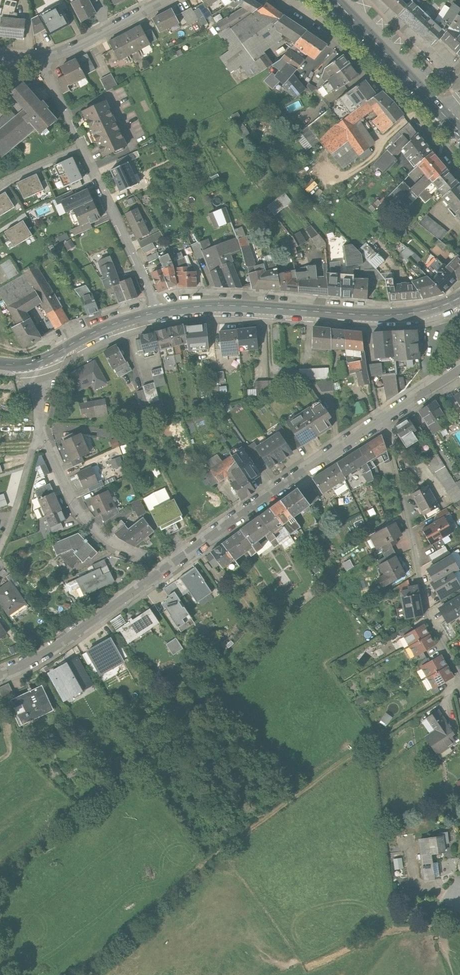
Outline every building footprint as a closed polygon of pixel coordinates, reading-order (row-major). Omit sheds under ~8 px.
[(1,19),(16,21),(17,15),(13,13),(17,2),(13,2),(7,0),(1,19)] [(80,23),(96,15),(90,5),(87,0),(80,0),(70,5),(80,23)] [(218,0),(201,0),(205,7),(206,8),(218,0)] [(241,7),(245,0),(233,0),(232,2),(229,6),(234,10),(238,6),(241,7)] [(251,0),(245,0),(241,7),(243,9),(253,14),(256,12),(263,7),(251,0)] [(398,16),(406,8),(400,2),(401,0),(380,0),(398,16)] [(398,16),(415,33),(428,19),(410,3),(406,8),(398,16)] [(263,7),(256,12),(261,16),(279,22),(284,17),(266,4),(263,7)] [(437,28),(444,35),(447,32),(457,17),(459,13),(459,9),(458,8),(453,4),(437,28)] [(59,6),(40,16),(47,29),(50,36),(70,25),(59,6)] [(205,7),(199,10),(205,21),(211,17),(206,8),(205,7)] [(190,8),(181,14),(188,25),(198,20),(202,27),(207,24),(205,21),(199,10),(198,9),(193,12),(190,8)] [(217,25),(221,32),(229,28),(230,29),(253,14),(243,9),(217,25)] [(172,10),(153,20),(160,34),(179,24),(172,10)] [(242,46),(255,64),(266,56),(264,53),(285,38),(278,33),(275,27),(279,22),(261,16),(256,12),(253,14),(230,29),(242,46)] [(36,35),(47,29),(40,16),(33,20),(36,35)] [(285,38),(295,46),(307,33),(284,17),(279,22),(275,27),(278,33),(285,38)] [(447,32),(458,34),(459,31),(459,19),(457,17),(447,32)] [(16,21),(1,19),(0,29),(0,32),(0,38),(24,40),(26,22),(16,21)] [(437,28),(428,19),(415,33),(432,48),(440,39),(444,35),(437,28)] [(141,26),(130,32),(140,50),(150,44),(144,33),(141,26)] [(248,77),(259,69),(255,64),(242,46),(230,29),(229,28),(221,32),(218,35),(229,51),(220,58),(231,74),(241,66),(248,77)] [(151,29),(144,33),(150,44),(157,40),(151,29)] [(130,32),(120,38),(129,56),(140,50),(130,32)] [(458,34),(447,32),(444,35),(440,39),(456,54),(459,50),(459,36),(458,34)] [(327,47),(307,33),(295,46),(294,47),(314,62),(327,47)] [(119,61),(129,56),(120,38),(109,43),(113,50),(118,60),(119,61)] [(107,66),(118,60),(113,50),(102,56),(107,66)] [(271,57),(276,64),(279,62),(285,56),(281,50),(271,57)] [(271,67),(278,73),(280,73),(286,65),(296,72),(303,61),(289,52),(285,56),(279,62),(276,64),(273,66),(271,67)] [(273,66),(266,56),(255,64),(259,69),(262,72),(271,67),(273,66)] [(324,69),(331,78),(349,65),(342,56),(324,69)] [(85,78),(77,60),(60,68),(64,77),(68,86),(85,78)] [(283,87),(293,76),(296,72),(286,65),(280,73),(278,73),(275,78),(274,79),(279,83),(283,87)] [(357,76),(349,65),(331,78),(325,82),(333,92),(338,88),(339,90),(357,76)] [(101,79),(107,92),(117,87),(111,74),(101,79)] [(272,91),(279,83),(274,79),(275,78),(271,74),(264,83),(272,91)] [(305,91),(293,76),(283,87),(294,100),(305,91)] [(57,80),(64,95),(70,92),(67,87),(68,86),(64,77),(57,80)] [(365,83),(348,95),(359,110),(367,104),(376,98),(365,83)] [(35,130),(40,136),(57,122),(46,110),(48,108),(43,102),(41,104),(24,84),(11,95),(24,110),(0,130),(0,159),(35,130)] [(376,98),(367,104),(372,112),(378,119),(373,123),(384,135),(403,117),(382,93),(376,98)] [(350,117),(359,110),(348,95),(339,102),(350,117)] [(105,103),(81,114),(102,159),(126,148),(105,103)] [(319,143),(331,155),(348,141),(359,157),(368,150),(352,126),(359,121),(372,112),(367,104),(359,110),(350,117),(341,124),(331,131),(319,143)] [(330,110),(308,128),(319,143),(331,131),(341,124),(330,110)] [(10,119),(6,113),(0,118),(0,128),(10,119)] [(238,132),(239,131),(244,128),(240,121),(234,125),(238,132)] [(375,145),(359,121),(352,126),(368,150),(375,145)] [(409,124),(391,141),(394,145),(402,136),(409,143),(417,135),(414,131),(411,127),(409,124)] [(245,127),(244,128),(239,131),(245,142),(251,138),(245,127)] [(313,150),(319,143),(308,128),(301,133),(313,150)] [(414,169),(416,167),(432,153),(417,135),(409,143),(402,150),(405,155),(403,156),(414,169)] [(394,145),(387,152),(393,159),(402,150),(409,143),(402,136),(394,145)] [(342,170),(359,157),(348,141),(331,155),(342,170)] [(372,154),(368,150),(359,157),(363,162),(372,154)] [(396,161),(393,159),(387,152),(374,165),(382,174),(396,161)] [(425,176),(432,184),(447,171),(432,153),(416,167),(425,176)] [(59,165),(64,175),(78,169),(73,158),(59,165)] [(128,162),(110,171),(120,193),(138,184),(128,162)] [(83,179),(78,169),(64,175),(68,186),(83,179)] [(458,184),(447,171),(432,184),(443,197),(458,184)] [(426,190),(432,184),(425,176),(410,190),(418,198),(419,197),(426,190)] [(18,185),(24,200),(43,192),(40,183),(37,177),(18,185)] [(47,180),(40,183),(43,192),(44,194),(51,191),(47,180)] [(405,211),(418,198),(410,190),(403,183),(390,195),(405,211)] [(458,184),(443,197),(441,200),(459,222),(459,186),(458,184)] [(432,197),(426,190),(419,197),(424,203),(432,197)] [(74,211),(93,202),(88,192),(62,203),(67,215),(74,211)] [(283,194),(266,209),(274,218),(291,204),(283,194)] [(14,209),(9,201),(6,195),(0,198),(0,217),(14,209)] [(16,197),(9,201),(14,209),(15,211),(22,207),(16,197)] [(93,202),(74,211),(81,226),(89,222),(100,217),(93,202)] [(136,209),(124,215),(136,240),(138,239),(148,234),(136,209)] [(225,209),(209,216),(215,230),(230,224),(225,209)] [(16,220),(19,226),(24,223),(30,219),(26,214),(16,220)] [(426,217),(418,225),(441,243),(447,235),(426,217)] [(70,231),(73,237),(92,228),(89,222),(81,226),(70,231)] [(6,234),(14,248),(32,237),(24,223),(19,226),(6,234)] [(237,238),(245,236),(243,227),(235,228),(237,238)] [(320,250),(325,247),(325,245),(311,228),(291,238),(298,248),(314,239),(320,250)] [(136,240),(141,249),(163,239),(160,232),(139,242),(138,239),(136,240)] [(57,238),(59,243),(69,239),(66,234),(57,238)] [(254,290),(269,290),(269,285),(266,271),(264,266),(255,269),(254,267),(256,267),(246,238),(238,241),(241,252),(246,268),(247,268),(249,276),(250,275),(254,290)] [(71,241),(64,245),(68,251),(75,247),(71,241)] [(225,245),(230,257),(241,252),(238,241),(225,245)] [(216,289),(229,289),(221,267),(225,266),(231,264),(233,263),(230,257),(225,245),(204,254),(216,289)] [(358,252),(369,264),(376,272),(384,263),(365,245),(358,252)] [(400,253),(408,261),(411,258),(416,264),(420,260),(408,246),(400,253)] [(353,247),(343,249),(346,268),(369,264),(358,252),(353,247)] [(161,270),(162,273),(173,270),(172,267),(168,255),(158,259),(163,269),(161,270)] [(459,281),(459,258),(458,257),(446,269),(457,281),(459,282),(459,281)] [(9,258),(0,263),(9,278),(18,273),(9,258)] [(96,263),(99,270),(111,265),(109,258),(96,263)] [(174,263),(176,269),(187,268),(187,263),(184,258),(174,263)] [(269,290),(282,292),(278,275),(275,262),(266,265),(268,271),(266,271),(269,285),(269,290)] [(231,289),(242,290),(231,264),(225,266),(227,274),(226,275),(231,289)] [(23,272),(24,275),(36,294),(42,304),(56,330),(70,322),(36,265),(23,272)] [(118,283),(111,265),(99,270),(103,282),(101,282),(104,291),(119,286),(118,283)] [(299,294),(329,297),(328,283),(318,283),(316,267),(308,269),(295,272),(298,282),(299,294)] [(444,295),(457,281),(446,269),(443,267),(438,272),(436,270),(431,274),(435,279),(431,283),(444,295)] [(188,273),(187,268),(176,269),(177,288),(196,287),(195,273),(188,273)] [(167,289),(167,288),(162,273),(161,270),(152,273),(158,292),(167,289)] [(176,284),(173,270),(162,273),(167,288),(176,284)] [(282,292),(299,294),(298,282),(292,282),(290,273),(278,275),(282,292)] [(9,310),(36,294),(24,275),(0,289),(0,291),(9,310)] [(329,297),(341,298),(341,276),(327,275),(328,283),(329,297)] [(341,298),(353,300),(354,282),(354,277),(341,276),(341,298)] [(130,279),(118,283),(119,286),(126,302),(137,298),(130,279)] [(423,301),(444,295),(431,283),(428,280),(424,282),(423,280),(413,285),(423,301)] [(389,304),(423,301),(413,285),(393,287),(393,281),(385,281),(389,304)] [(353,300),(368,301),(368,282),(354,282),(353,300)] [(42,304),(36,294),(9,310),(19,327),(30,321),(26,314),(42,304)] [(80,300),(86,316),(98,311),(92,295),(80,300)] [(41,340),(30,321),(19,327),(12,331),(24,351),(41,340)] [(206,325),(183,328),(187,344),(188,352),(208,350),(206,325)] [(172,348),(187,344),(183,328),(183,326),(169,329),(172,348)] [(311,348),(331,349),(330,329),(312,328),(311,348)] [(159,351),(172,348),(169,329),(155,333),(159,351)] [(255,329),(237,331),(239,352),(258,350),(255,329)] [(344,331),(330,329),(331,349),(345,349),(344,331)] [(240,355),(239,352),(237,331),(219,334),(222,358),(240,355)] [(361,333),(344,331),(345,349),(360,350),(363,351),(361,333)] [(417,331),(391,332),(394,357),(395,363),(419,360),(416,340),(418,340),(417,331)] [(375,359),(394,357),(391,332),(373,333),(375,359)] [(154,353),(159,351),(155,333),(140,337),(145,355),(154,353)] [(127,362),(118,346),(105,352),(114,369),(127,362)] [(347,362),(338,363),(340,377),(355,373),(358,388),(369,386),(364,353),(360,353),(360,350),(345,349),(347,362)] [(162,373),(159,351),(154,353),(155,357),(151,358),(148,361),(149,368),(154,368),(155,374),(162,373)] [(174,357),(167,358),(169,369),(176,368),(174,357)] [(94,362),(70,374),(79,390),(92,383),(95,389),(106,383),(94,362)] [(132,372),(127,362),(114,369),(119,378),(132,372)] [(381,364),(370,366),(371,378),(382,377),(382,375),(381,364)] [(395,365),(396,375),(397,390),(405,389),(403,364),(395,365)] [(330,378),(330,369),(299,370),(300,379),(330,378)] [(396,375),(382,375),(382,377),(387,400),(398,394),(397,390),(396,375)] [(281,380),(268,381),(269,390),(281,390),(281,380)] [(269,394),(269,390),(268,381),(256,381),(256,391),(256,394),(269,394)] [(143,390),(136,393),(142,410),(149,408),(143,390)] [(105,400),(93,402),(96,416),(97,418),(108,415),(105,400)] [(351,403),(353,415),(365,413),(363,401),(351,403)] [(88,418),(96,416),(93,402),(79,405),(81,415),(87,414),(88,418)] [(321,402),(303,414),(318,438),(333,427),(330,422),(333,420),(321,402)] [(435,402),(418,413),(432,435),(449,424),(435,402)] [(456,402),(452,404),(459,417),(459,408),(456,402)] [(305,447),(318,438),(303,414),(289,424),(297,434),(304,444),(305,447)] [(119,416),(110,417),(112,427),(129,424),(128,418),(119,419),(119,416)] [(408,419),(395,427),(405,442),(414,436),(412,435),(416,432),(408,419)] [(277,436),(279,434),(283,440),(288,436),(281,426),(273,431),(277,436)] [(97,430),(96,438),(116,439),(116,432),(97,430)] [(277,436),(268,442),(281,462),(293,455),(283,440),(279,434),(277,436)] [(298,449),(304,444),(297,434),(291,439),(298,449)] [(80,435),(61,444),(69,462),(81,457),(88,454),(80,435)] [(381,435),(368,444),(374,457),(375,456),(376,459),(380,456),(379,454),(386,450),(381,435)] [(116,439),(109,442),(111,449),(119,446),(116,439)] [(270,469),(281,462),(268,442),(257,449),(262,456),(270,469)] [(257,459),(262,456),(257,449),(253,444),(249,447),(257,459)] [(368,444),(359,449),(366,462),(371,459),(374,457),(368,444)] [(243,449),(231,457),(239,469),(249,483),(261,475),(243,449)] [(362,465),(366,462),(359,449),(337,464),(344,476),(350,472),(351,475),(356,472),(354,470),(362,465)] [(386,450),(379,454),(380,456),(384,462),(389,459),(386,450)] [(459,500),(459,490),(455,482),(437,453),(424,462),(432,475),(436,473),(455,503),(459,500)] [(206,462),(212,470),(224,462),(218,454),(206,462)] [(69,462),(72,467),(84,462),(81,457),(69,462)] [(220,482),(230,475),(239,469),(231,457),(224,462),(212,470),(220,482)] [(119,458),(110,462),(113,470),(122,466),(119,458)] [(375,467),(371,459),(366,462),(370,470),(375,467)] [(50,473),(46,462),(40,465),(45,475),(50,473)] [(370,470),(366,462),(362,465),(365,472),(362,473),(368,483),(374,480),(372,475),(370,470)] [(400,474),(405,473),(403,462),(397,464),(400,474)] [(345,479),(344,476),(337,464),(312,479),(322,494),(345,479)] [(92,468),(77,475),(84,490),(88,488),(87,487),(98,482),(92,468)] [(249,483),(239,469),(230,475),(240,489),(249,483)] [(213,487),(220,482),(212,470),(205,475),(213,487)] [(101,480),(98,482),(87,487),(88,488),(90,493),(104,486),(101,480)] [(256,492),(249,483),(240,489),(235,493),(242,502),(256,492)] [(36,492),(39,498),(54,492),(51,485),(36,492)] [(428,485),(412,493),(424,513),(439,505),(428,485)] [(313,488),(302,495),(309,505),(319,498),(313,488)] [(297,489),(281,501),(293,517),(309,505),(302,495),(297,489)] [(39,498),(46,516),(61,510),(54,492),(39,498)] [(108,492),(89,499),(97,516),(100,515),(115,509),(108,492)] [(139,498),(128,504),(133,513),(135,512),(137,517),(146,512),(139,498)] [(300,526),(293,517),(281,501),(271,508),(290,535),(300,527),(300,526)] [(182,520),(174,504),(155,514),(167,537),(180,530),(176,523),(182,520)] [(100,515),(104,523),(118,513),(116,508),(115,509),(100,515)] [(271,508),(260,516),(275,538),(278,543),(290,535),(271,508)] [(66,520),(61,510),(46,516),(51,526),(62,522),(66,520)] [(317,524),(310,510),(303,515),(309,528),(317,524)] [(433,519),(435,522),(441,519),(449,515),(447,511),(433,519)] [(260,516),(241,530),(256,552),(262,548),(260,544),(268,539),(273,547),(278,543),(275,538),(260,516)] [(125,525),(116,533),(121,539),(135,548),(154,532),(143,518),(129,530),(125,525)] [(422,530),(427,538),(445,527),(441,519),(435,522),(422,530)] [(112,528),(116,533),(125,525),(122,520),(112,528)] [(396,521),(370,535),(376,547),(381,544),(384,550),(392,546),(398,543),(395,537),(402,533),(396,521)] [(64,527),(62,522),(51,526),(53,532),(64,527)] [(36,525),(29,527),(32,533),(39,531),(36,525)] [(450,535),(445,527),(427,538),(431,545),(433,544),(441,540),(450,535)] [(251,556),(256,552),(241,530),(222,543),(234,560),(248,550),(249,553),(251,556)] [(53,543),(58,553),(72,567),(81,558),(84,561),(90,555),(92,557),(98,552),(87,541),(89,540),(86,538),(85,539),(78,532),(53,543)] [(430,556),(433,561),(448,552),(441,540),(433,544),(437,552),(430,556)] [(239,566),(234,560),(222,543),(210,552),(211,553),(219,564),(222,568),(229,563),(234,570),(239,566)] [(396,553),(392,546),(384,550),(388,557),(396,553)] [(214,568),(219,564),(211,553),(206,557),(214,568)] [(377,575),(382,585),(406,572),(396,553),(388,557),(378,562),(383,572),(377,575)] [(427,566),(434,579),(452,569),(458,566),(451,553),(427,566)] [(93,565),(95,570),(101,567),(104,574),(111,571),(105,559),(93,565)] [(116,580),(111,571),(104,574),(101,567),(95,570),(78,578),(81,585),(86,595),(116,580)] [(204,580),(195,567),(179,578),(180,579),(189,591),(197,603),(212,592),(204,580)] [(452,569),(434,579),(431,581),(441,598),(459,587),(459,584),(452,569)] [(7,576),(11,581),(14,586),(19,583),(11,573),(7,576)] [(71,590),(81,585),(78,578),(68,583),(71,590)] [(189,591),(180,579),(175,582),(182,592),(184,595),(189,591)] [(0,589),(0,601),(10,615),(26,603),(14,586),(11,581),(0,589)] [(164,589),(168,596),(174,591),(179,598),(184,595),(182,592),(175,582),(174,582),(164,589)] [(400,588),(402,597),(419,594),(417,582),(408,584),(409,587),(400,588)] [(317,585),(309,589),(312,595),(320,591),(317,585)] [(169,615),(178,628),(192,618),(184,607),(184,606),(179,598),(174,591),(168,596),(169,597),(164,600),(165,601),(162,604),(165,609),(165,608),(170,615),(169,615)] [(402,597),(405,618),(423,615),(419,594),(402,597)] [(439,605),(447,621),(459,614),(459,594),(439,605)] [(122,627),(129,638),(150,624),(152,627),(159,623),(150,609),(129,622),(129,621),(126,623),(125,624),(122,627)] [(119,628),(122,627),(125,624),(120,616),(110,622),(115,631),(119,628)] [(122,627),(119,628),(128,643),(152,627),(150,624),(129,638),(122,627)] [(401,637),(404,635),(414,630),(411,624),(398,631),(401,637)] [(404,635),(409,646),(430,634),(424,624),(414,630),(404,635)] [(435,645),(430,634),(409,646),(415,656),(423,651),(435,645)] [(166,644),(173,655),(183,648),(176,638),(166,644)] [(110,639),(87,652),(93,662),(100,674),(123,661),(122,659),(114,645),(110,639)] [(114,645),(122,659),(127,656),(119,642),(114,645)] [(9,649),(11,655),(18,652),(15,646),(9,649)] [(413,657),(416,663),(426,657),(423,651),(415,656),(413,657)] [(93,662),(87,652),(82,655),(88,665),(93,662)] [(421,666),(427,677),(447,666),(442,655),(429,662),(421,666)] [(429,662),(426,657),(416,663),(419,668),(421,666),(429,662)] [(58,672),(50,676),(64,700),(72,695),(71,692),(90,681),(77,658),(56,669),(58,672)] [(453,676),(447,666),(427,677),(433,687),(437,685),(453,676)] [(0,688),(0,693),(3,699),(14,694),(9,684),(0,688)] [(440,690),(437,685),(433,687),(430,688),(433,694),(440,690)] [(44,688),(12,703),(21,722),(53,708),(44,688)] [(364,693),(355,698),(359,703),(368,698),(364,693)] [(426,716),(436,729),(446,722),(437,709),(426,716)] [(384,713),(379,720),(386,725),(391,718),(384,713)] [(421,720),(430,733),(436,729),(426,716),(421,720)] [(378,726),(373,719),(370,722),(374,728),(378,726)] [(446,722),(436,729),(430,733),(425,737),(436,753),(454,741),(449,735),(453,732),(446,722)] [(438,832),(438,835),(443,834),(444,845),(449,844),(447,831),(438,832)] [(438,835),(418,837),(424,880),(435,879),(434,876),(439,875),(437,861),(432,861),(431,852),(445,851),(444,845),(443,834),(438,835)] [(389,852),(395,894),(407,892),(401,850),(389,852)]
